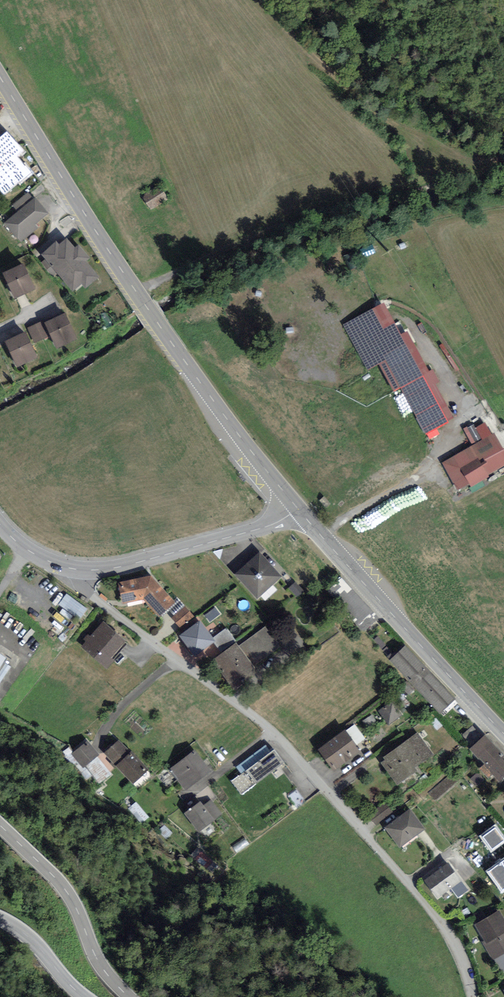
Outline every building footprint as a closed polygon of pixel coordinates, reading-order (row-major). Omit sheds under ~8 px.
[(20,185),(34,173),(25,162),(24,163),(19,157),(26,151),(8,129),(0,135),(0,192),(4,196),(19,184),(20,185)] [(145,201),(152,211),(168,201),(161,190),(145,201)] [(18,212),(33,199),(28,192),(12,205),(18,212)] [(36,225),(49,214),(35,197),(33,199),(18,212),(4,224),(20,243),(38,228),(36,225)] [(86,288),(99,277),(85,260),(88,258),(78,246),(75,248),(67,239),(59,246),(56,243),(43,255),(46,259),(42,263),(53,276),(57,272),(73,291),(82,283),(86,288)] [(2,273),(15,299),(35,289),(23,263),(2,273)] [(384,302),(343,324),(367,371),(380,364),(394,392),(401,388),(425,434),(453,419),(435,384),(439,382),(433,370),(429,372),(408,331),(401,334),(384,302)] [(50,335),(57,349),(77,339),(64,313),(44,323),(50,335)] [(36,343),(50,335),(44,323),(43,320),(28,328),(36,343)] [(5,341),(17,367),(37,358),(25,332),(5,341)] [(485,422),(475,427),(482,440),(492,435),(485,422)] [(473,423),(463,429),(472,446),(482,440),(475,427),(473,423)] [(442,463),(457,490),(468,484),(469,485),(503,466),(503,449),(495,433),(492,435),(482,440),(472,446),(442,463)] [(259,552),(234,574),(257,599),(282,577),(259,552)] [(151,576),(118,583),(123,603),(143,600),(160,617),(169,609),(175,603),(173,601),(151,576)] [(298,598),(305,592),(296,582),(289,588),(298,598)] [(80,620),(88,610),(66,594),(58,604),(80,620)] [(175,615),(185,607),(177,597),(173,601),(175,603),(169,609),(175,615)] [(175,615),(172,618),(180,628),(193,617),(185,607),(175,615)] [(210,622),(220,614),(215,607),(205,615),(210,622)] [(213,639),(199,621),(179,636),(195,656),(213,643),(215,641),(213,639)] [(111,658),(125,642),(103,623),(82,647),(103,665),(108,670),(115,662),(111,658)] [(265,626),(238,645),(254,668),(281,649),(265,626)] [(221,654),(236,643),(226,629),(213,639),(215,641),(213,643),(221,654)] [(389,659),(394,656),(378,636),(374,640),(389,659)] [(238,645),(236,643),(221,654),(212,660),(233,689),(257,671),(254,668),(238,645)] [(394,656),(389,659),(441,714),(457,699),(406,645),(394,656)] [(378,712),(389,725),(403,714),(392,701),(378,712)] [(355,723),(345,731),(356,746),(366,739),(355,723)] [(318,750),(334,772),(360,752),(356,746),(345,731),(318,750)] [(385,760),(381,763),(398,785),(417,771),(415,768),(434,755),(416,734),(383,757),(385,760)] [(469,749),(484,765),(493,775),(500,782),(503,779),(503,756),(484,735),(469,749)] [(147,770),(119,740),(105,753),(133,783),(147,770)] [(99,755),(87,741),(72,755),(84,768),(99,755)] [(241,774),(271,752),(266,744),(236,767),(241,774)] [(241,774),(231,781),(241,794),(284,763),(274,749),(271,752),(241,774)] [(211,771),(195,750),(169,769),(185,790),(211,771)] [(488,779),(493,775),(484,765),(480,769),(488,779)] [(436,801),(461,779),(453,771),(428,793),(436,801)] [(204,805),(215,820),(222,814),(211,800),(204,805)] [(199,833),(215,820),(204,805),(200,801),(184,814),(199,833)] [(131,809),(143,822),(151,816),(139,802),(131,809)] [(410,809),(385,828),(400,848),(425,829),(410,809)] [(503,844),(503,839),(496,828),(482,838),(493,852),(503,844)] [(502,894),(503,892),(503,859),(486,872),(502,894)] [(448,864),(425,881),(438,899),(452,888),(461,881),(448,864)] [(468,890),(461,881),(452,888),(459,897),(468,890)] [(474,925),(484,941),(482,942),(493,960),(503,954),(503,920),(499,910),(474,925)]
